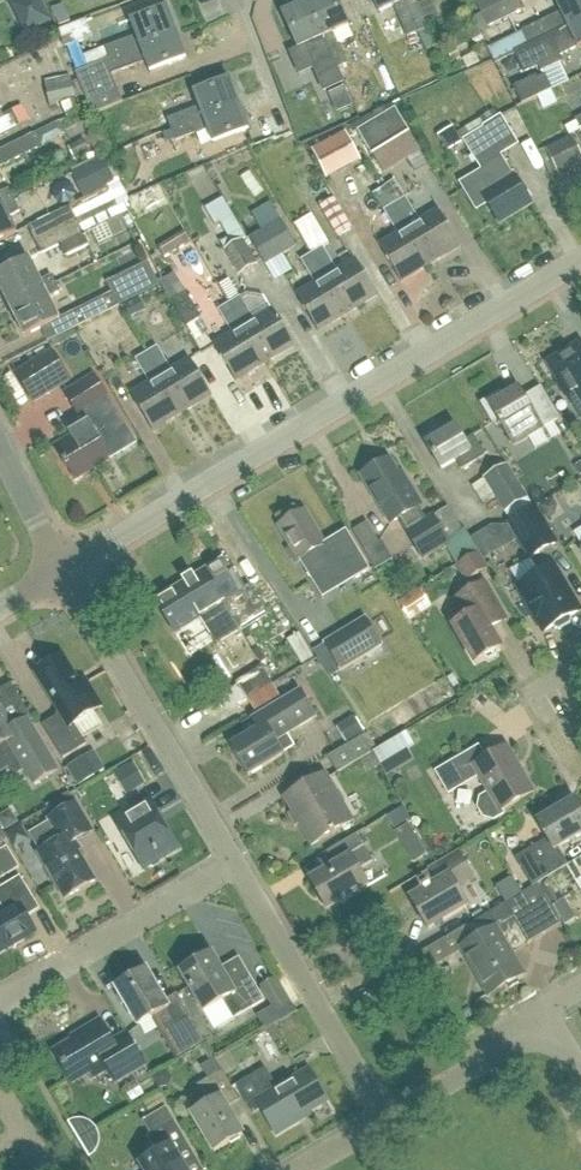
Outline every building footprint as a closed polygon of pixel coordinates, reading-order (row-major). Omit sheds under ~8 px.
[(337,0),(315,0),(308,3),(337,69),(338,69),(348,64),(335,33),(349,27),(337,0)] [(418,33),(404,0),(373,0),(379,14),(395,7),(409,38),(418,33)] [(418,33),(429,29),(417,0),(404,0),(418,33)] [(515,0),(475,0),(482,15),(515,0)] [(482,15),(489,28),(524,11),(518,0),(515,0),(482,15)] [(522,33),(529,47),(529,48),(580,23),(580,0),(573,0),(573,1),(558,8),(561,14),(522,33)] [(324,91),(344,83),(338,69),(337,69),(308,3),(283,14),(298,49),(311,44),(315,51),(310,53),(316,68),(314,69),(324,91)] [(43,7),(16,20),(25,37),(51,24),(43,7)] [(87,21),(61,31),(76,72),(77,72),(110,60),(177,34),(167,8),(131,22),(137,37),(106,49),(84,57),(79,45),(94,39),(87,21)] [(529,48),(529,47),(514,54),(523,74),(538,67),(541,73),(561,63),(558,58),(577,49),(578,50),(580,48),(580,23),(529,48)] [(76,72),(76,73),(92,115),(123,104),(112,76),(138,66),(136,62),(145,58),(151,74),(187,60),(177,34),(110,60),(77,72),(76,72)] [(39,81),(44,102),(68,97),(63,76),(39,81)] [(536,79),(514,90),(521,106),(551,92),(544,78),(537,82),(536,79)] [(172,130),(240,105),(230,79),(194,93),(200,108),(168,120),(172,130)] [(344,89),(329,96),(336,113),(352,107),(344,89)] [(240,105),(172,130),(176,141),(208,129),(213,145),(249,131),(240,105)] [(409,134),(395,111),(360,133),(373,156),(409,134)] [(513,176),(503,160),(500,154),(518,143),(503,118),(484,129),(486,132),(465,144),(483,173),(461,186),(477,213),(489,206),(500,225),(532,206),(514,175),(513,176)] [(441,151),(456,143),(447,127),(433,136),(441,151)] [(41,148),(34,135),(0,152),(0,169),(41,148)] [(346,136),(312,155),(327,180),(361,162),(346,136)] [(580,159),(580,158),(571,137),(545,149),(555,171),(580,159)] [(14,199),(9,191),(0,196),(0,206),(14,199)] [(0,206),(0,244),(16,236),(8,219),(20,213),(14,199),(0,206)] [(223,199),(205,210),(214,227),(219,224),(228,240),(221,244),(224,250),(242,239),(245,238),(223,199)] [(339,237),(352,229),(334,200),(321,208),(339,237)] [(395,207),(431,267),(461,250),(439,213),(420,224),(413,212),(414,211),(407,200),(395,207)] [(72,207),(29,228),(36,242),(78,221),(72,207)] [(402,285),(431,267),(395,207),(384,213),(391,225),(392,225),(399,237),(380,248),(402,285)] [(312,217),(295,227),(312,256),(314,255),(324,249),(329,246),(312,217)] [(63,245),(85,234),(78,221),(36,242),(42,255),(63,245)] [(281,222),(250,241),(264,264),(295,245),(281,222)] [(184,233),(158,249),(164,259),(190,243),(184,233)] [(258,265),(244,242),(242,239),(224,250),(240,276),(258,265)] [(314,255),(312,256),(349,317),(378,299),(356,262),(337,274),(330,261),(331,261),(324,249),(314,255)] [(319,334),(349,317),(312,256),(302,262),(309,274),(310,274),(317,285),(297,297),(319,334)] [(56,286),(52,277),(40,283),(30,262),(0,277),(0,287),(10,308),(56,286)] [(78,328),(161,286),(149,263),(108,284),(113,293),(71,314),(78,328)] [(56,286),(10,308),(25,338),(59,322),(49,300),(61,294),(56,286)] [(241,299),(230,305),(266,367),(296,349),(274,311),(254,323),(246,311),(247,310),(241,299)] [(236,384),(266,367),(230,305),(220,311),(226,323),(233,335),(214,347),(236,384)] [(548,364),(560,384),(558,386),(566,398),(568,397),(573,405),(580,401),(580,402),(580,345),(548,364)] [(166,360),(159,349),(147,356),(183,416),(213,399),(191,361),(172,373),(165,361),(166,360)] [(70,382),(53,354),(18,375),(35,403),(70,382)] [(132,397),(154,434),(183,416),(147,356),(136,362),(143,374),(144,373),(151,385),(132,397)] [(77,480),(110,460),(103,449),(128,433),(94,377),(66,394),(86,425),(72,434),(73,436),(56,447),(66,463),(64,464),(67,470),(70,468),(77,480)] [(560,420),(541,389),(525,399),(519,389),(504,398),(501,393),(482,405),(493,424),(498,421),(514,448),(560,420)] [(464,443),(455,428),(425,445),(441,472),(456,463),(461,472),(485,458),(473,438),(464,443)] [(449,543),(433,518),(432,516),(426,520),(419,509),(423,506),(403,473),(399,476),(389,460),(386,463),(381,457),(368,465),(370,472),(361,477),(391,526),(405,517),(413,529),(406,532),(423,560),(449,544),(449,543)] [(527,500),(507,467),(485,480),(504,513),(527,500)] [(530,559),(557,544),(536,507),(509,523),(530,559)] [(448,508),(433,518),(449,543),(464,534),(448,508)] [(295,564),(299,561),(312,583),(343,565),(353,582),(370,571),(347,531),(324,545),(305,512),(279,528),(291,548),(287,551),(295,564)] [(468,582),(488,570),(478,554),(458,566),(468,582)] [(224,561),(204,573),(241,634),(242,633),(241,632),(268,616),(254,593),(249,596),(247,592),(248,591),(237,574),(233,576),(224,561)] [(560,632),(572,625),(573,621),(571,617),(579,613),(553,569),(520,588),(546,632),(554,627),(556,631),(560,632)] [(204,573),(156,601),(176,635),(201,620),(218,648),(241,634),(204,573)] [(502,649),(491,631),(507,621),(486,584),(457,601),(468,619),(454,627),(476,664),(486,659),(490,661),(498,657),(498,652),(502,649)] [(392,604),(403,621),(422,609),(410,591),(392,604)] [(340,671),(382,646),(366,620),(324,645),(340,671)] [(315,659),(300,635),(287,642),(302,667),(315,659)] [(57,705),(63,715),(44,727),(64,760),(87,746),(74,726),(101,710),(86,685),(81,689),(62,658),(37,674),(57,705)] [(237,684),(239,686),(248,701),(273,687),(262,668),(237,684)] [(294,732),(317,718),(300,691),(252,719),(260,732),(232,749),(249,778),(284,757),(283,755),(294,748),(285,733),(292,729),(294,732)] [(10,767),(16,776),(26,770),(35,785),(58,772),(28,722),(13,731),(0,709),(0,774),(10,767)] [(372,754),(362,738),(348,745),(328,757),(339,774),(372,754)] [(479,748),(478,747),(435,772),(448,795),(479,777),(480,778),(490,794),(481,799),(479,809),(484,818),(494,821),(505,815),(503,811),(534,793),(507,747),(486,760),(479,748)] [(60,767),(72,786),(99,769),(87,750),(60,767)] [(119,795),(138,784),(126,765),(107,776),(119,795)] [(312,847),(354,822),(325,774),(284,799),(312,847)] [(568,867),(570,866),(559,849),(580,836),(580,811),(575,800),(538,823),(548,839),(516,859),(533,888),(568,867)] [(145,870),(179,850),(151,803),(117,822),(145,870)] [(65,901),(96,882),(79,853),(80,848),(77,842),(94,833),(77,805),(49,821),(61,842),(38,855),(65,901)] [(391,827),(404,862),(418,857),(405,822),(391,827)] [(333,865),(309,880),(328,912),(368,889),(358,872),(373,863),(357,835),(326,853),(333,865)] [(19,868),(7,848),(0,852),(0,872),(4,878),(19,868)] [(429,931),(469,907),(459,890),(475,881),(459,853),(430,871),(437,884),(410,900),(429,931)] [(570,866),(568,867),(580,889),(580,859),(570,866)] [(37,934),(28,918),(40,910),(21,878),(8,886),(0,890),(0,956),(37,934)] [(558,899),(547,905),(558,924),(569,918),(558,899)] [(490,996),(526,976),(506,943),(523,933),(506,904),(474,923),(482,937),(462,948),(490,996)] [(231,988),(212,956),(181,974),(204,1014),(222,1003),(233,1021),(264,1003),(249,977),(231,988)] [(164,1002),(146,972),(116,990),(139,1028),(156,1017),(168,1037),(180,1057),(204,1043),(193,1023),(176,995),(164,1002)] [(277,1015),(293,1006),(277,978),(261,987),(277,1015)] [(94,1072),(96,1076),(106,1070),(115,1085),(146,1066),(131,1042),(116,1051),(99,1023),(80,1034),(82,1037),(54,1053),(72,1084),(94,1072)] [(253,1115),(261,1111),(276,1136),(300,1121),(299,1119),(327,1103),(308,1072),(277,1090),(265,1069),(236,1086),(253,1115)] [(209,1107),(192,1117),(214,1154),(243,1136),(227,1109),(239,1102),(222,1073),(197,1088),(209,1107)] [(184,1168),(196,1161),(174,1123),(165,1109),(143,1122),(152,1136),(148,1138),(158,1155),(140,1166),(143,1169),(185,1169),(184,1168)]
